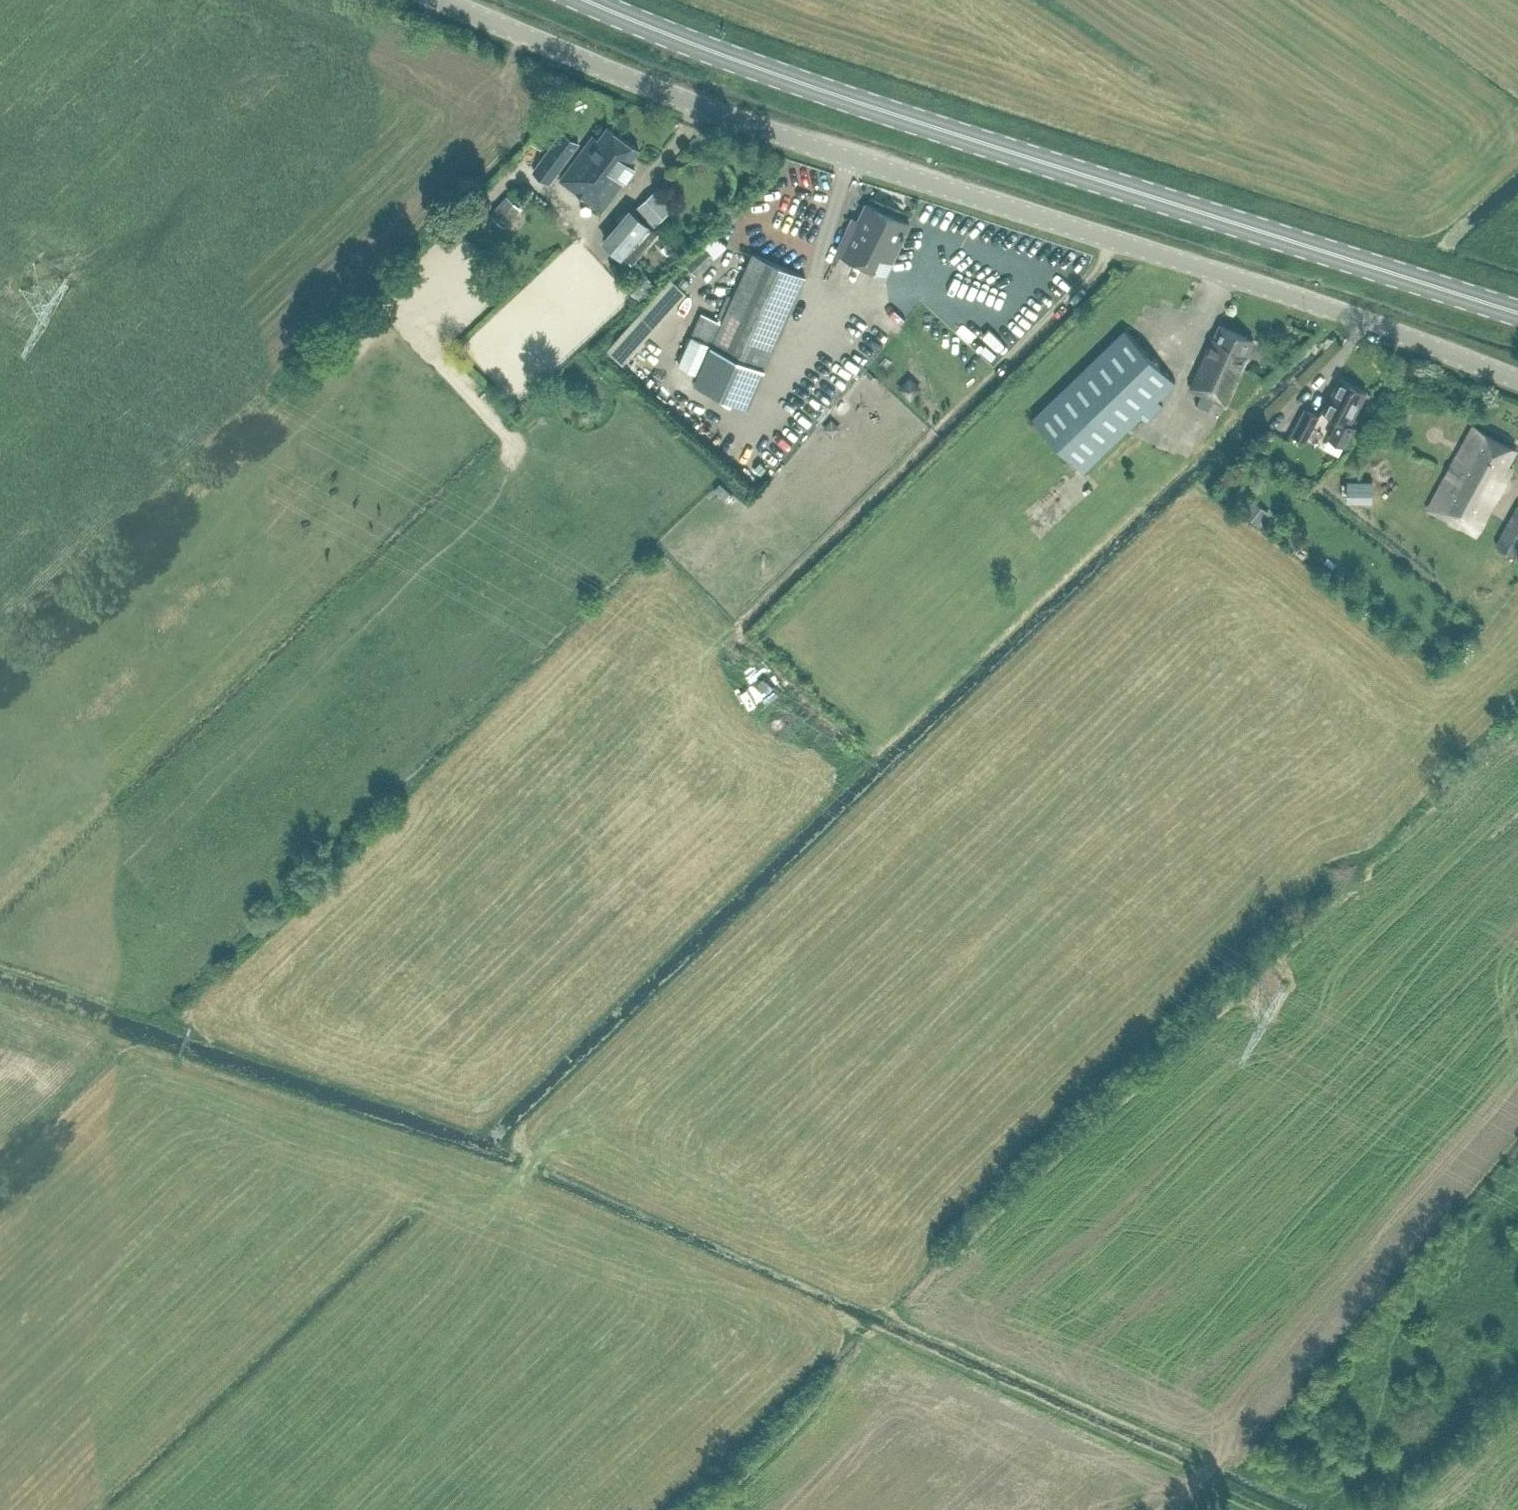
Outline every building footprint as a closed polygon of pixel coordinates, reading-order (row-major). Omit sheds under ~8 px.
[(629,160),(639,147),(608,124),(598,137),(593,133),(561,177),(603,208),(635,164),(629,160)] [(562,128),(533,167),(550,181),(579,141),(562,128)] [(852,215),(836,249),(885,272),(909,221),(867,201),(859,218),(852,215)] [(631,207),(603,239),(630,263),(659,231),(631,207)] [(765,212),(748,216),(751,226),(767,222),(765,212)] [(704,245),(686,262),(696,273),(714,256),(704,245)] [(694,381),(739,401),(748,405),(758,381),(805,274),(752,251),(747,261),(721,320),(701,310),(691,333),(712,342),(705,358),(700,367),(694,381)] [(704,273),(718,280),(723,271),(708,263),(704,273)] [(1220,321),(1191,385),(1226,401),(1243,367),(1243,366),(1248,355),(1245,353),(1253,336),(1220,321)] [(1125,326),(1033,416),(1083,467),(1139,413),(1145,419),(1163,401),(1157,396),(1175,378),(1125,326)] [(1024,347),(1038,334),(1032,327),(1018,340),(1024,347)] [(616,338),(624,351),(634,345),(626,332),(616,338)] [(653,336),(647,343),(659,354),(665,347),(653,336)] [(1350,421),(1366,389),(1340,375),(1323,408),(1339,416),(1330,435),(1346,443),(1355,424),(1350,421)] [(1305,406),(1292,430),(1306,438),(1319,413),(1305,406)] [(1473,424),(1428,505),(1477,531),(1512,465),(1506,462),(1515,447),(1473,424)] [(1254,498),(1244,511),(1258,522),(1268,509),(1254,498)] [(1496,542),(1517,554),(1517,552),(1517,501),(1496,542)]
